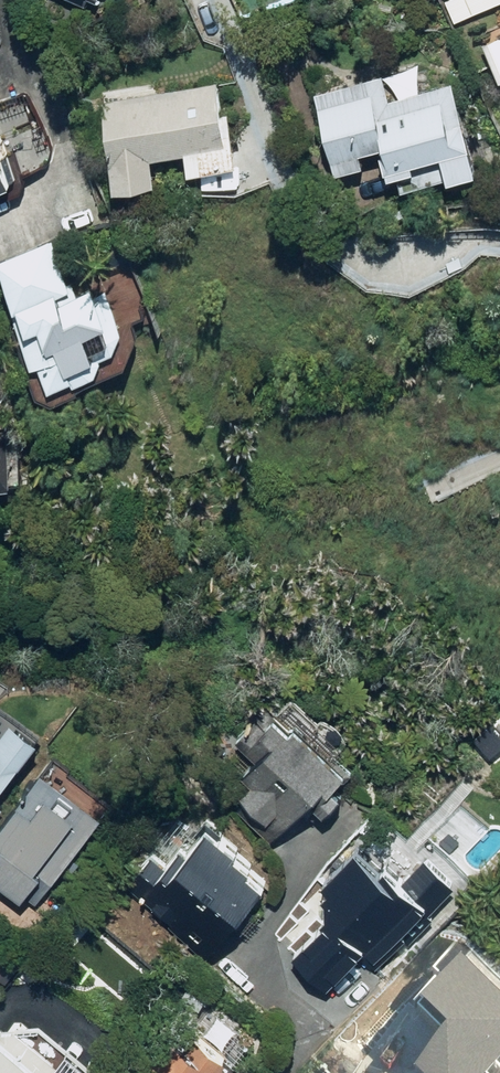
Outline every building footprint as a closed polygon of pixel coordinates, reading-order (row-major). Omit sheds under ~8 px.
[(454,21),(499,0),(445,0),(454,21)] [(488,42),(499,69),(499,36),(488,42)] [(392,91),(388,75),(316,93),(335,170),(366,163),(361,143),(381,138),(385,158),(393,188),(477,167),(470,137),(454,75),(392,91)] [(117,185),(155,179),(150,150),(185,144),(190,173),(233,166),(218,80),(103,100),(117,185)] [(0,144),(0,182),(13,177),(0,144)] [(58,239),(0,259),(0,265),(43,393),(135,362),(109,284),(76,295),(58,239)] [(315,795),(329,808),(371,762),(284,684),(239,733),(267,758),(235,793),(280,833),(315,795)] [(0,697),(0,795),(45,725),(0,697)] [(74,854),(117,792),(56,749),(0,830),(0,885),(35,910),(59,875),(69,882),(84,860),(74,854)] [(213,826),(202,840),(180,822),(130,882),(155,903),(211,949),(272,875),(213,826)] [(290,953),(333,994),(426,896),(443,913),(474,881),(421,830),(384,870),(360,846),(306,903),(323,919),(290,953)] [(495,1067),(499,1062),(499,992),(459,956),(411,1011),(439,1035),(407,1072),(499,1072),(499,1071),(495,1067)] [(255,1038),(207,1000),(151,1072),(228,1072),(255,1038)] [(21,1031),(10,1022),(0,1035),(0,1072),(75,1072),(57,1059),(70,1042),(34,1014),(21,1031)]
